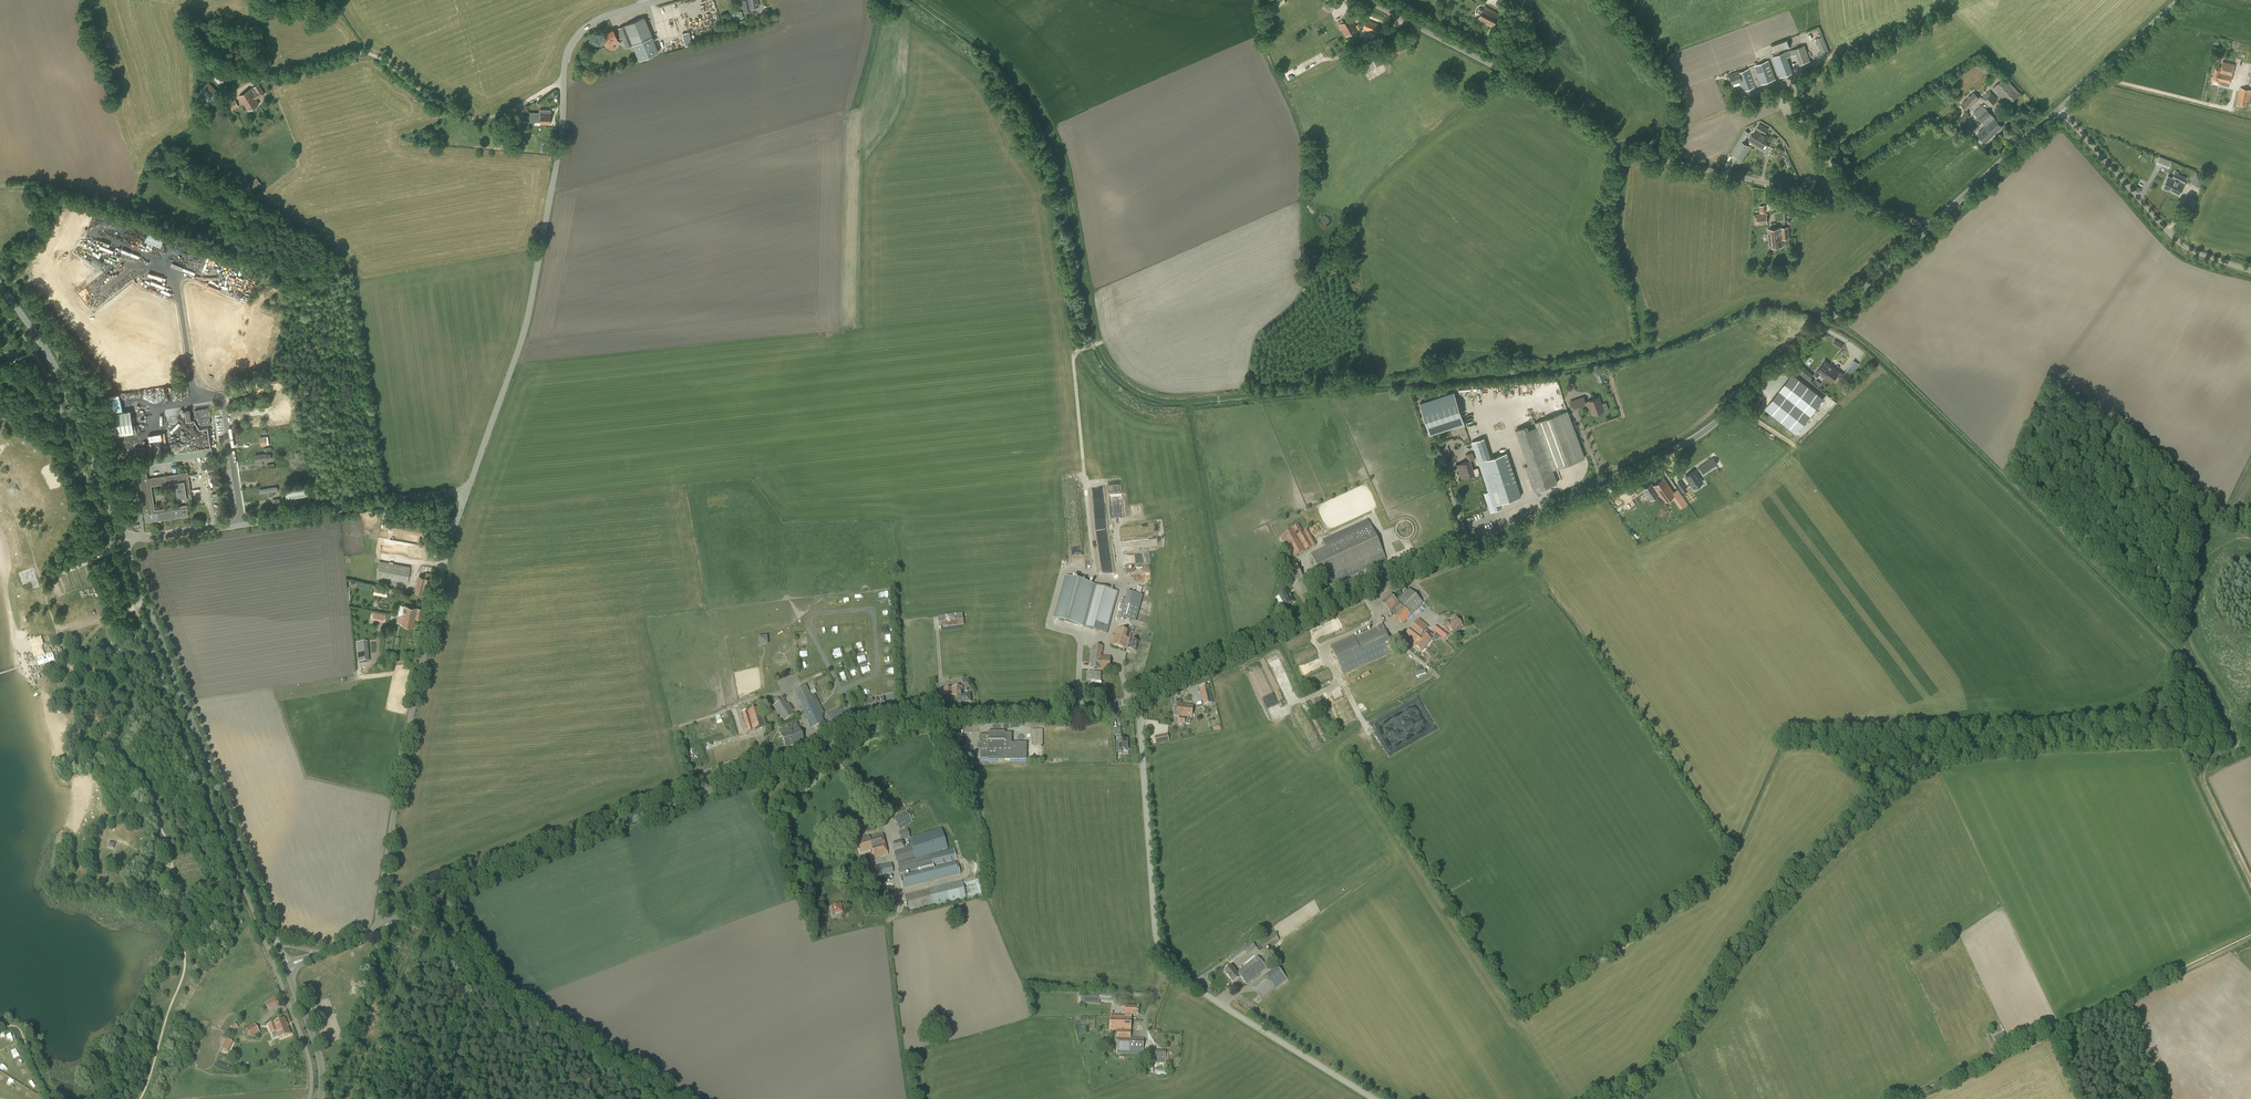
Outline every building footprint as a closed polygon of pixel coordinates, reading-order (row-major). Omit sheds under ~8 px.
[(744,12),(751,11),(750,8),(759,6),(758,0),(742,0),(744,12)] [(1266,8),(1268,12),(1286,2),(1285,0),(1279,0),(1266,8)] [(1511,6),(1515,9),(1521,0),(1513,0),(1515,1),(1511,6)] [(1322,8),(1329,12),(1332,7),(1325,2),(1322,8)] [(1485,6),(1483,9),(1490,13),(1489,15),(1492,16),(1493,15),(1494,15),(1496,12),(1485,6)] [(1477,19),(1482,22),(1484,17),(1486,19),(1489,14),(1489,15),(1490,13),(1483,9),(1479,7),(1477,11),(1481,13),(1477,19)] [(1496,18),(1493,23),(1498,26),(1504,16),(1496,12),(1494,15),(1493,15),(1492,16),(1496,18)] [(1491,26),(1493,23),(1496,18),(1492,16),(1489,15),(1489,14),(1486,19),(1484,17),(1482,22),(1491,26)] [(1347,20),(1343,23),(1341,20),(1337,22),(1346,36),(1361,27),(1359,23),(1355,25),(1349,15),(1345,18),(1347,20)] [(639,60),(659,52),(644,17),(618,28),(626,48),(633,45),(639,60)] [(1362,29),(1378,35),(1382,25),(1367,19),(1362,29)] [(618,41),(613,30),(612,28),(608,30),(608,32),(604,33),(606,39),(604,40),(606,46),(618,41)] [(692,44),(689,32),(682,33),(685,46),(692,44)] [(1817,43),(1822,54),(1829,52),(1823,36),(1815,39),(1817,43)] [(1363,53),(1371,69),(1388,61),(1380,45),(1363,53)] [(1810,60),(1805,47),(1791,52),(1790,50),(1772,57),(1780,78),(1793,73),(1788,58),(1792,56),(1793,57),(1797,56),(1800,64),(1810,60)] [(1740,81),(1743,91),(1776,79),(1769,60),(1749,67),(1749,68),(1739,72),(1740,73),(1730,76),(1733,84),(1740,81)] [(2216,65),(2213,76),(2219,78),(2221,72),(2221,71),(2232,74),(2234,64),(2223,62),(2222,66),(2216,65)] [(214,75),(213,77),(220,84),(229,76),(222,68),(220,70),(217,67),(211,73),(214,75)] [(243,74),(242,67),(234,69),(236,76),(243,74)] [(2219,78),(2213,76),(2212,81),(2230,85),(2232,74),(2221,71),(2221,72),(2219,78)] [(2005,76),(1993,88),(2008,105),(2021,94),(2005,76)] [(197,92),(208,104),(220,94),(208,81),(197,92)] [(264,94),(259,84),(250,89),(239,96),(248,110),(259,104),(256,99),(264,94)] [(2236,104),(2247,106),(2248,101),(2249,101),(2250,95),(2250,90),(2240,87),(2236,104)] [(1981,98),(1989,107),(1998,99),(1990,90),(1981,98)] [(1961,105),(1966,110),(1980,98),(1974,92),(1961,105)] [(238,107),(235,100),(229,103),(233,110),(238,107)] [(1980,124),(1982,126),(1984,124),(1986,126),(1978,133),(1986,142),(2003,126),(1983,104),(1974,112),(1983,122),(1980,124)] [(539,109),(539,113),(541,113),(541,117),(550,118),(550,117),(551,117),(551,114),(550,114),(550,110),(539,109)] [(541,113),(539,113),(530,112),(529,122),(540,122),(540,123),(550,124),(550,123),(551,122),(551,119),(550,118),(541,117),(541,113)] [(1959,121),(1964,125),(1970,116),(1966,112),(1959,121)] [(509,118),(514,132),(521,130),(516,116),(509,118)] [(1768,145),(1765,143),(1770,136),(1765,133),(1768,128),(1759,123),(1752,136),(1749,140),(1762,148),(1765,150),(1767,149),(1769,147),(1768,145)] [(1751,146),(1744,141),(1745,139),(1741,136),(1730,153),(1742,160),(1751,146)] [(2168,168),(2171,161),(2160,156),(2157,163),(2168,168)] [(2184,183),(2186,177),(2175,172),(2172,177),(2169,175),(2162,188),(2179,195),(2185,183),(2184,183)] [(2191,183),(2201,187),(2206,177),(2196,172),(2191,183)] [(256,177),(248,184),(252,190),(261,183),(256,177)] [(1768,224),(1767,213),(1766,213),(1753,214),(1754,225),(1768,224)] [(1789,238),(1788,227),(1768,229),(1770,248),(1784,246),(1783,239),(1789,238)] [(144,241),(161,247),(165,236),(149,230),(144,241)] [(95,256),(90,263),(99,269),(104,262),(95,256)] [(206,277),(204,282),(206,283),(218,286),(221,282),(219,290),(234,294),(235,294),(237,286),(239,287),(241,284),(231,277),(232,275),(234,268),(235,268),(232,266),(233,263),(227,258),(222,257),(219,268),(216,267),(214,274),(223,276),(221,278),(218,276),(217,276),(211,272),(209,278),(206,277)] [(126,284),(141,274),(139,271),(124,282),(126,284)] [(1771,349),(1776,344),(1773,340),(1768,345),(1771,349)] [(1820,374),(1825,378),(1829,373),(1826,371),(1830,365),(1825,360),(1814,375),(1818,377),(1820,374)] [(1853,362),(1841,377),(1847,381),(1858,365),(1853,362)] [(1797,370),(1806,377),(1810,372),(1801,364),(1797,370)] [(1829,373),(1825,378),(1832,383),(1840,372),(1830,365),(1826,371),(1829,373)] [(1793,374),(1765,409),(1796,434),(1824,398),(1793,374)] [(1430,434),(1464,423),(1453,391),(1419,403),(1430,434)] [(1579,398),(1570,402),(1573,409),(1581,406),(1586,404),(1584,397),(1579,398)] [(1593,415),(1594,414),(1595,415),(1597,415),(1598,414),(1598,413),(1604,411),(1599,397),(1588,401),(1593,415)] [(185,409),(187,421),(193,420),(192,408),(185,409)] [(194,410),(195,415),(194,417),(199,425),(201,425),(211,424),(209,416),(211,416),(210,411),(208,411),(208,408),(194,410)] [(130,410),(108,414),(111,436),(134,432),(130,410)] [(1568,411),(1537,422),(1550,459),(1554,469),(1585,458),(1568,411)] [(1550,459),(1537,422),(1535,423),(1537,426),(1529,429),(1527,425),(1515,430),(1527,465),(1525,466),(1534,491),(1558,483),(1553,469),(1554,469),(1550,459)] [(188,434),(185,434),(183,426),(172,429),(174,436),(178,436),(179,439),(188,437),(188,434)] [(1484,438),(1472,442),(1490,498),(1486,500),(1490,512),(1500,509),(1498,503),(1521,496),(1506,452),(1491,457),(1484,438)] [(267,464),(268,468),(275,467),(275,470),(280,470),(280,467),(290,466),(289,464),(305,462),(303,451),(299,451),(299,452),(296,452),(297,460),(267,464)] [(1468,461),(1457,464),(1461,478),(1474,474),(1470,460),(1474,459),(1472,452),(1466,454),(1468,461)] [(256,459),(256,462),(267,460),(267,459),(270,459),(270,454),(266,454),(266,453),(255,455),(256,459)] [(1447,465),(1444,455),(1436,457),(1440,467),(1447,465)] [(1713,458),(1707,463),(1710,467),(1716,462),(1713,458)] [(1703,482),(1695,470),(1685,476),(1694,488),(1703,482)] [(175,482),(189,480),(188,472),(147,478),(146,473),(138,474),(146,522),(160,520),(158,509),(155,510),(151,486),(175,482)] [(1642,489),(1650,499),(1658,494),(1664,502),(1675,494),(1664,478),(1653,485),(1651,483),(1642,489)] [(192,500),(189,480),(175,482),(177,499),(185,498),(186,501),(192,500)] [(285,488),(287,499),(308,496),(306,485),(285,488)] [(277,487),(259,489),(260,493),(269,492),(269,496),(273,495),(273,492),(278,491),(277,487)] [(187,505),(158,509),(160,520),(188,516),(187,505)] [(1325,547),(1310,554),(1325,587),(1386,559),(1368,520),(1322,540),(1325,547)] [(385,529),(405,532),(407,525),(387,521),(385,529)] [(407,525),(405,532),(422,535),(423,527),(407,525)] [(1290,530),(1290,531),(1291,531),(1292,535),(1290,536),(1291,537),(1295,545),(1296,545),(1298,547),(1301,553),(1306,551),(1305,550),(1316,545),(1308,530),(1297,535),(1295,532),(1300,529),(1298,525),(1290,530)] [(1291,531),(1290,531),(1281,537),(1280,538),(1282,542),(1284,542),(1293,558),(1301,553),(1298,547),(1296,545),(1295,545),(1291,537),(1290,536),(1292,535),(1291,531)] [(395,555),(417,558),(419,546),(384,539),(382,552),(391,554),(389,563),(380,561),(377,578),(407,583),(410,567),(393,564),(395,555)] [(1283,567),(1288,576),(1299,570),(1294,561),(1283,567)] [(1299,570),(1288,576),(1292,584),(1303,577),(1299,570)] [(426,573),(425,577),(419,575),(416,592),(429,594),(434,574),(426,573)] [(1053,619),(1080,626),(1107,634),(1119,591),(1091,584),(1065,577),(1053,619)] [(375,585),(374,593),(386,596),(387,589),(377,587),(378,585),(375,585)] [(1381,603),(1402,624),(1424,603),(1409,588),(1397,599),(1401,604),(1400,605),(1390,594),(1381,603)] [(1127,590),(1120,618),(1136,622),(1143,595),(1127,590)] [(1288,590),(1279,595),(1285,606),(1294,602),(1288,590)] [(405,605),(403,616),(409,617),(410,613),(423,616),(424,609),(405,605)] [(378,613),(366,610),(365,617),(377,619),(378,613)] [(409,617),(403,616),(401,624),(414,627),(416,618),(422,619),(423,616),(410,613),(409,617)] [(938,616),(939,627),(964,625),(963,613),(938,616)] [(1447,621),(1442,626),(1446,631),(1449,629),(1453,633),(1462,624),(1455,617),(1449,623),(1447,621)] [(1421,652),(1422,651),(1423,652),(1425,649),(1424,648),(1429,642),(1429,643),(1432,640),(1431,640),(1431,639),(1423,633),(1428,627),(1418,619),(1404,637),(1414,645),(1421,652)] [(1383,625),(1355,637),(1354,635),(1331,646),(1344,675),(1395,652),(1383,625)] [(1127,649),(1130,639),(1132,632),(1118,628),(1113,645),(1127,649)] [(770,644),(770,636),(761,636),(761,645),(770,644)] [(1130,639),(1127,649),(1136,651),(1139,641),(1130,639)] [(357,642),(359,662),(368,661),(366,641),(357,642)] [(39,670),(38,671),(38,672),(39,675),(41,674),(61,668),(59,663),(64,662),(59,646),(54,647),(53,643),(33,650),(39,670)] [(1091,668),(1110,670),(1110,656),(1102,656),(1102,652),(1103,652),(1103,646),(1092,646),(1091,668)] [(1090,680),(1089,689),(1101,689),(1102,681),(1090,680)] [(820,715),(822,714),(815,700),(818,699),(815,694),(811,696),(806,685),(793,691),(801,706),(812,729),(824,723),(820,715)] [(1200,688),(1202,694),(1210,692),(1209,686),(1200,688)] [(945,696),(957,695),(958,703),(971,702),(970,694),(963,695),(963,687),(944,688),(945,696)] [(1332,693),(1341,712),(1350,707),(1340,688),(1332,693)] [(851,699),(856,710),(863,706),(857,696),(851,699)] [(784,699),(774,705),(781,716),(782,716),(785,720),(794,714),(784,699)] [(1174,716),(1179,716),(1178,723),(1184,724),(1185,717),(1191,718),(1193,705),(1181,704),(1181,701),(1175,701),(1174,716)] [(742,710),(748,731),(765,726),(759,707),(747,711),(746,709),(742,710)] [(1375,729),(1389,755),(1436,730),(1434,725),(1432,726),(1426,726),(1426,721),(1422,718),(1422,722),(1417,721),(1417,723),(1414,726),(1413,724),(1416,715),(1420,715),(1415,707),(1413,708),(1412,711),(1411,710),(1411,718),(1409,719),(1408,722),(1405,721),(1402,725),(1402,729),(1406,729),(1409,719),(1409,731),(1417,731),(1394,743),(1376,729),(1375,729)] [(792,726),(780,731),(786,747),(804,741),(799,727),(793,730),(792,726)] [(1032,729),(1032,745),(1043,745),(1043,729),(1032,729)] [(979,743),(979,750),(981,750),(981,759),(989,759),(989,760),(997,760),(1027,760),(1027,745),(1027,743),(1012,743),(1012,733),(1005,733),(1005,731),(989,731),(989,735),(980,735),(980,743),(979,743)] [(1119,739),(1119,750),(1128,749),(1127,739),(1119,739)] [(758,804),(759,807),(764,806),(760,791),(750,794),(753,805),(758,804)] [(885,796),(875,803),(885,817),(895,810),(885,796)] [(893,820),(899,830),(912,822),(906,812),(893,820)] [(903,848),(893,851),(897,862),(898,864),(899,869),(898,870),(898,873),(900,872),(900,873),(956,859),(953,848),(935,853),(935,852),(947,848),(941,829),(929,833),(908,839),(910,846),(903,848)] [(898,832),(901,841),(910,838),(907,829),(898,832)] [(874,858),(887,855),(882,833),(869,837),(869,836),(855,839),(859,854),(872,850),(874,858)] [(892,845),(893,851),(903,848),(902,842),(892,845)] [(900,876),(903,888),(960,874),(957,862),(900,876)] [(891,864),(862,869),(864,878),(868,877),(875,876),(892,873),(891,864)] [(904,895),(908,909),(932,903),(933,906),(966,898),(962,881),(904,895)] [(834,905),(831,906),(832,914),(835,913),(835,914),(843,913),(841,903),(834,904),(834,905)] [(1260,944),(1264,950),(1279,940),(1275,934),(1260,944)] [(1251,941),(1229,957),(1233,963),(1246,953),(1247,954),(1256,948),(1251,941)] [(1243,975),(1241,977),(1246,984),(1266,968),(1257,957),(1240,971),(1243,975)] [(1224,972),(1230,979),(1237,973),(1231,966),(1224,972)] [(1252,987),(1263,999),(1287,979),(1277,967),(1252,987)] [(1233,983),(1241,977),(1243,975),(1240,971),(1237,973),(1230,979),(1233,983)] [(1082,993),(1081,1003),(1099,1004),(1100,1000),(1112,1001),(1112,999),(1117,1000),(1118,993),(1112,993),(1111,993),(1100,993),(1099,994),(1082,993)] [(279,1004),(274,997),(265,1003),(269,1010),(279,1004)] [(1126,1007),(1125,1017),(1131,1017),(1131,1014),(1137,1014),(1137,1007),(1126,1007)] [(1118,1031),(1118,1039),(1130,1039),(1131,1017),(1125,1017),(1111,1016),(1110,1030),(1118,1031)] [(268,1025),(271,1033),(277,1031),(280,1038),(291,1034),(285,1018),(268,1025)] [(254,1022),(245,1027),(251,1037),(260,1032),(254,1022)] [(1994,1037),(1999,1046),(2008,1041),(2004,1032),(1994,1037)] [(227,1039),(222,1049),(227,1051),(232,1041),(227,1039)] [(1130,1039),(1118,1039),(1117,1053),(1142,1054),(1143,1040),(1130,1039)] [(1151,1062),(1165,1062),(1165,1052),(1152,1051),(1151,1062)] [(1167,1070),(1167,1069),(1167,1067),(1167,1066),(1166,1065),(1165,1064),(1164,1063),(1163,1063),(1161,1062),(1160,1063),(1158,1063),(1156,1065),(1155,1067),(1155,1068),(1155,1069),(1155,1071),(1156,1072),(1157,1073),(1159,1074),(1160,1075),(1161,1075),(1163,1074),(1165,1073),(1167,1071),(1167,1070)]
